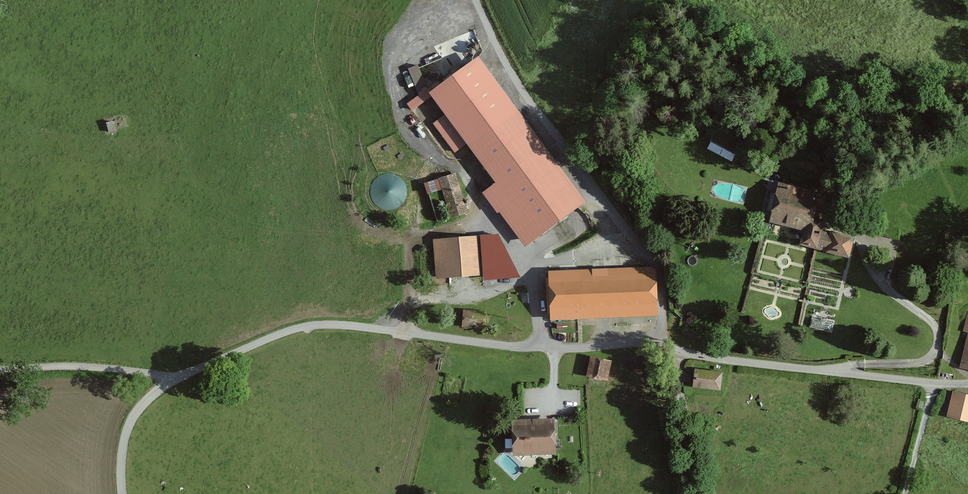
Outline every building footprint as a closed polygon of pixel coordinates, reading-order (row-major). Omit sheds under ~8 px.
[(447,114),(469,140),(498,178),(483,189),(482,190),(497,210),(499,208),(525,242),(584,198),(479,59),(432,93),(447,114)] [(418,62),(407,66),(419,94),(429,90),(418,62)] [(644,88),(635,95),(646,109),(654,102),(644,88)] [(441,117),(433,122),(455,151),(469,140),(447,114),(441,117)] [(745,138),(719,124),(710,140),(736,154),(745,138)] [(406,198),(407,192),(406,186),(403,180),(399,176),(393,174),(387,173),(381,175),(376,178),(372,183),(370,189),(371,195),(372,200),(376,205),(381,208),(387,210),(392,210),(398,207),(403,203),(406,198)] [(466,214),(454,174),(437,180),(449,219),(466,214)] [(825,218),(815,216),(821,190),(780,180),(770,223),(804,230),(801,243),(848,254),(853,234),(823,228),(825,218)] [(430,240),(433,281),(484,276),(480,236),(430,240)] [(653,269),(545,274),(548,322),(655,317),(653,269)] [(485,311),(464,310),(463,326),(484,328),(485,311)] [(967,368),(967,311),(963,330),(967,332),(960,365),(967,368)] [(834,321),(812,316),(810,326),(831,332),(834,321)] [(586,376),(609,379),(612,359),(589,355),(586,376)] [(967,423),(967,396),(951,391),(944,416),(967,423)] [(512,453),(556,452),(555,418),(512,418),(512,453)]
